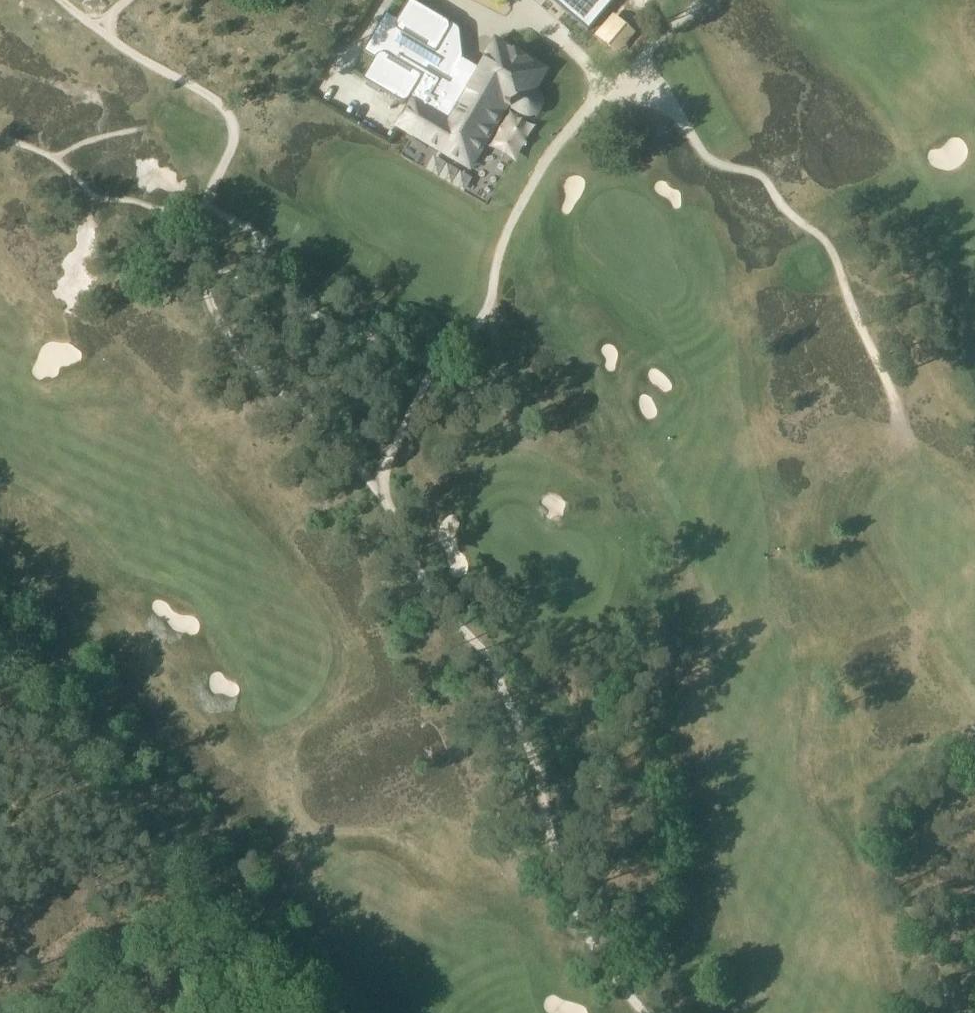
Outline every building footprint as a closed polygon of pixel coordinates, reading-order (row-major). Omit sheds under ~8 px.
[(363,80),(399,101),(401,102),(403,102),(405,102),(407,101),(409,100),(410,98),(414,100),(414,102),(412,103),(410,104),(408,106),(396,127),(472,171),(508,107),(508,106),(512,108),(512,109),(523,115),(526,117),(528,117),(531,117),(534,117),(537,115),(540,113),(542,111),(543,109),(544,106),(544,103),(544,100),(543,97),(541,94),(539,92),(537,90),(550,68),(496,36),(478,67),(467,60),(466,60),(465,59),(464,58),(464,57),(463,56),(463,55),(463,54),(460,32),(460,30),(459,29),(458,27),(456,26),(411,0),(410,0),(398,20),(386,14),(364,52),(375,59),(363,80)] [(589,31),(615,0),(553,0),(589,31)] [(612,46),(628,28),(616,18),(600,36),(612,46)]
